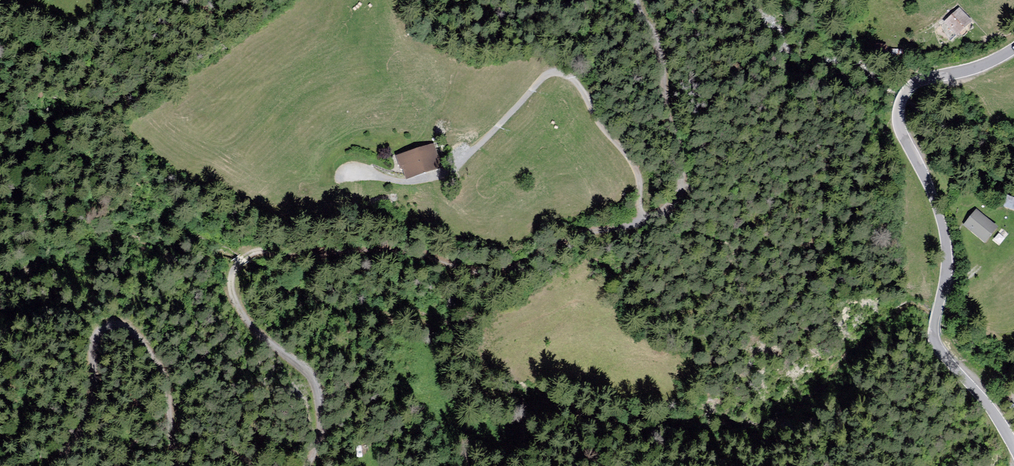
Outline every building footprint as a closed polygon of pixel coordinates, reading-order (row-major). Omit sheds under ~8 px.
[(971,22),(957,8),(942,23),(956,37),(971,22)] [(436,138),(395,153),(405,177),(445,163),(436,138)] [(996,227),(974,208),(961,223),(983,242),(996,227)]
